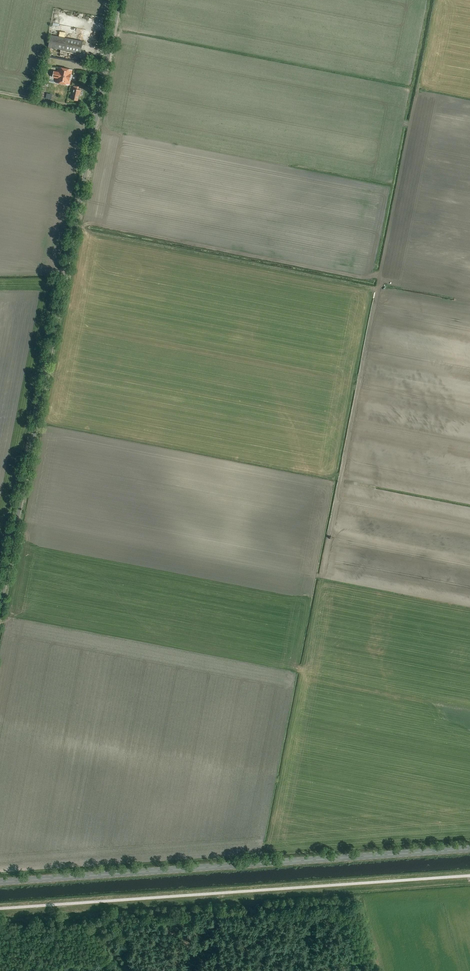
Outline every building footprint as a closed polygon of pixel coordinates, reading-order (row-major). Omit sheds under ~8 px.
[(80,54),(82,41),(50,35),(47,47),(80,54)] [(54,72),(53,77),(53,78),(56,78),(55,83),(69,85),(70,81),(71,75),(72,70),(58,68),(58,69),(59,69),(58,71),(57,71),(57,72),(54,72)] [(74,86),(71,99),(78,101),(79,94),(80,94),(81,91),(78,90),(79,87),(74,86)]
